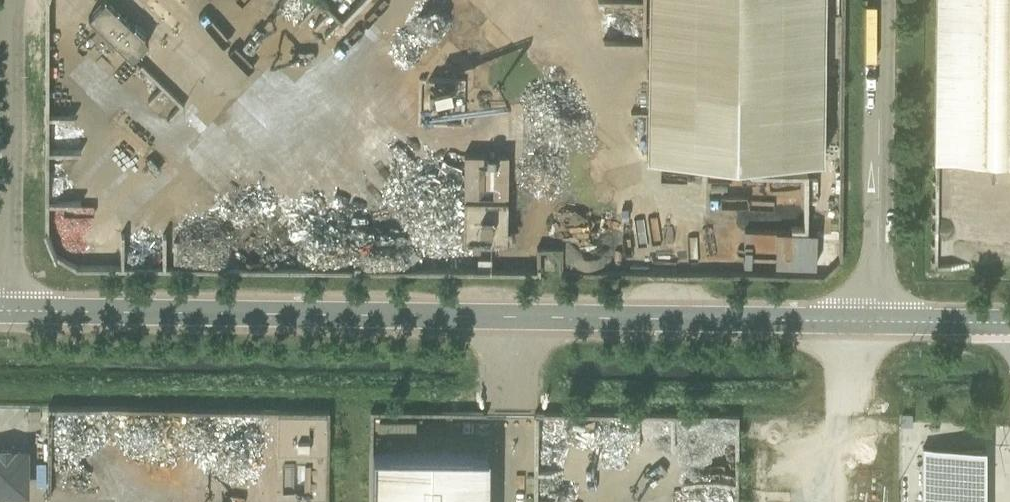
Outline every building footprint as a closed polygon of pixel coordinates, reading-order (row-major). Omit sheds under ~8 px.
[(89,16),(132,58),(148,41),(105,0),(104,0),(89,16)] [(825,0),(649,0),(647,155),(823,157),(825,0)] [(1009,159),(1009,0),(936,0),(934,157),(1009,159)] [(508,240),(508,155),(464,154),(464,240),(508,240)] [(822,263),(823,230),(786,228),(785,246),(803,247),(802,263),(822,263)] [(776,439),(777,415),(751,415),(751,438),(776,439)] [(922,501),(986,501),(986,445),(923,445),(922,501)] [(25,450),(0,451),(0,491),(25,491),(25,450)] [(488,452),(373,450),(372,501),(487,501),(488,452)]
